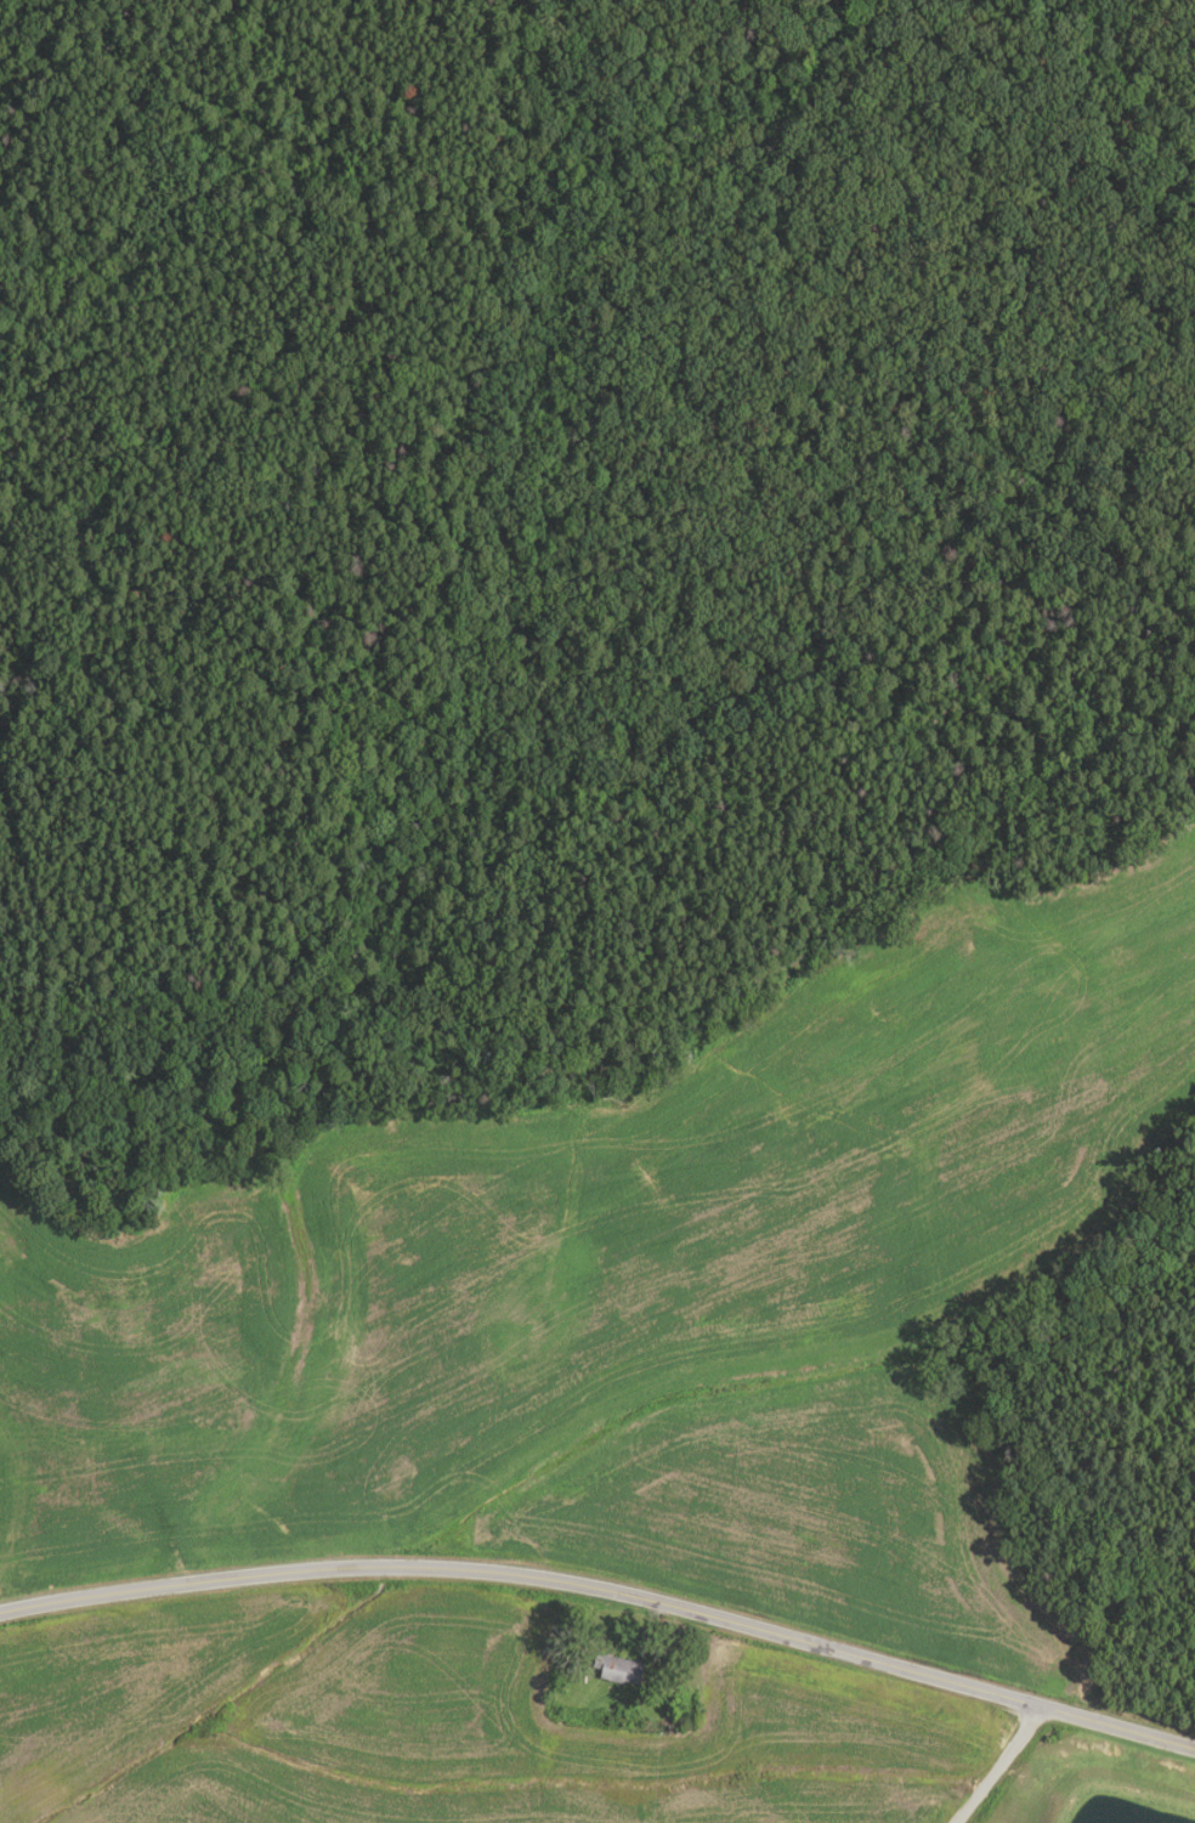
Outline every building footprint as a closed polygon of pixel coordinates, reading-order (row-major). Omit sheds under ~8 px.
[(637,1686),(642,1663),(594,1654),(591,1668),(599,1670),(597,1679),(637,1686)]
